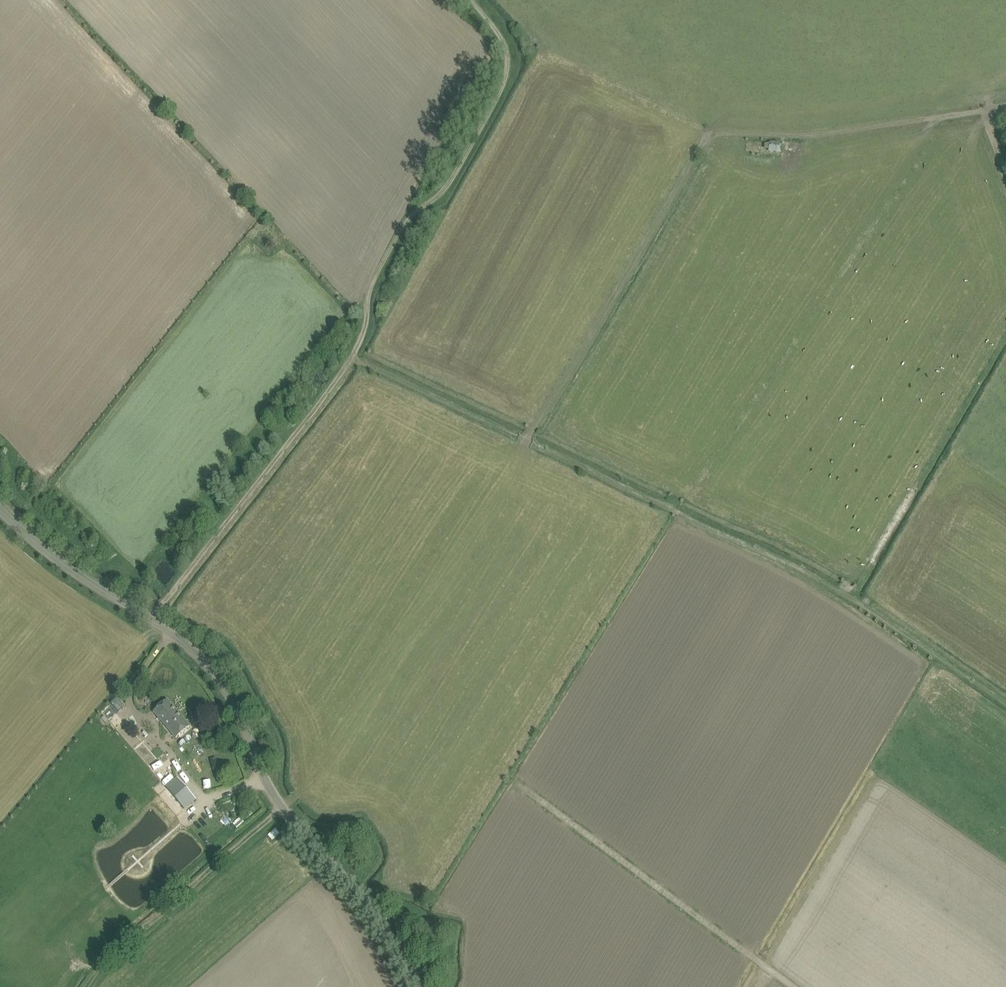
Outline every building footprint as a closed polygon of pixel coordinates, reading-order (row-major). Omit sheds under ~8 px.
[(769,152),(779,153),(780,142),(770,141),(769,144),(765,144),(765,149),(769,149),(769,152)] [(154,712),(170,731),(176,738),(190,727),(167,700),(154,712)] [(177,778),(152,800),(170,822),(196,800),(177,778)] [(213,810),(206,817),(137,876),(155,897),(232,832),(213,810)]
